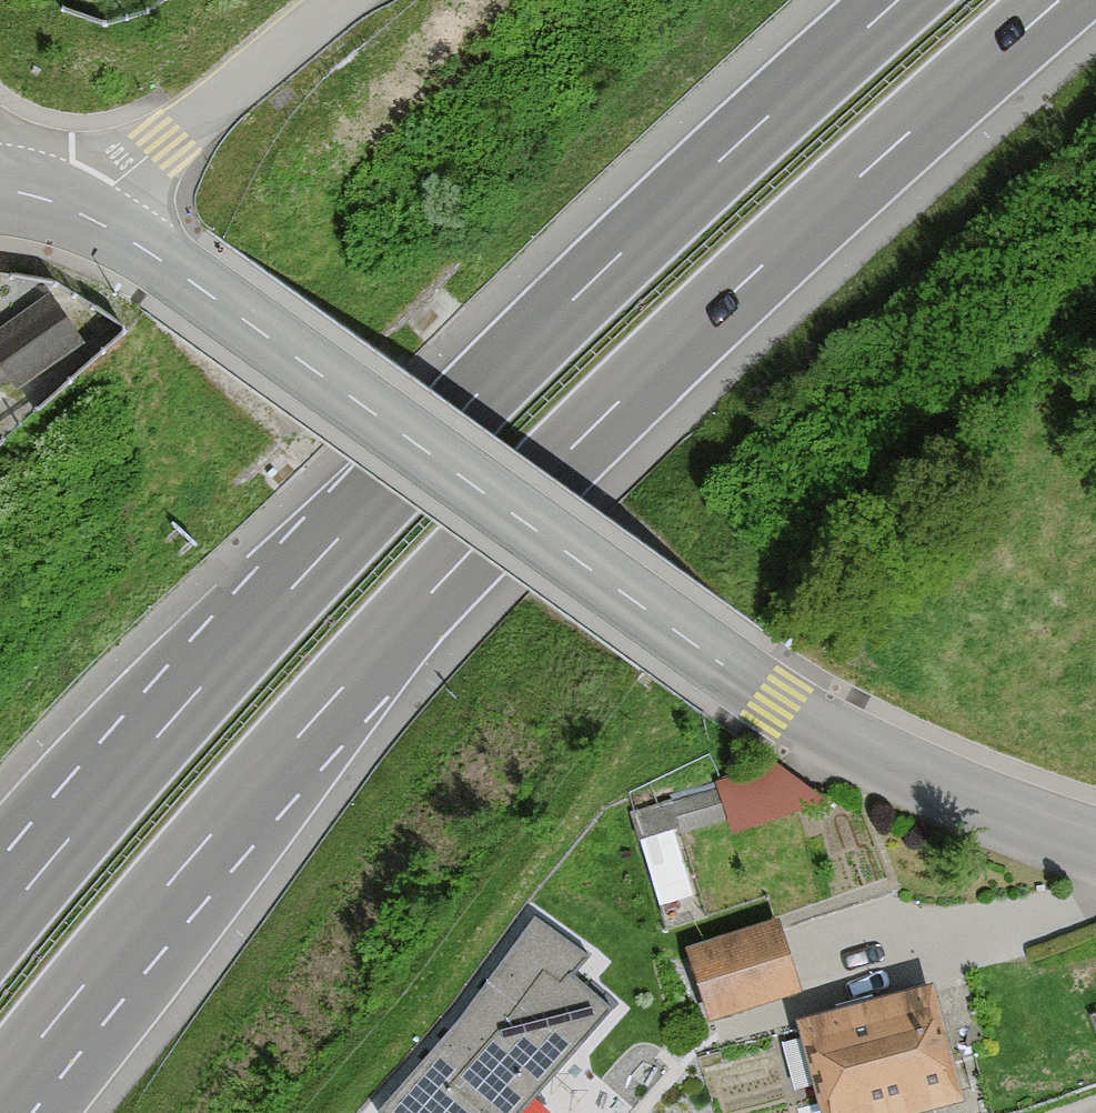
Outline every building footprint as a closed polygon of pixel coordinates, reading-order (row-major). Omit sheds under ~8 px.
[(38,342),(0,370),(0,399),(11,413),(63,374),(38,342)] [(778,768),(717,788),(728,822),(733,839),(826,809),(778,768)] [(728,822),(717,788),(631,814),(641,848),(661,842),(728,822)] [(661,842),(641,848),(655,897),(675,891),(661,842)] [(524,922),(365,1112),(514,1112),(596,1015),(560,985),(576,965),(524,922)] [(781,1001),(762,932),(674,956),(693,1025),(781,1001)] [(920,995),(783,1032),(805,1112),(948,1112),(952,1112),(920,995)]
